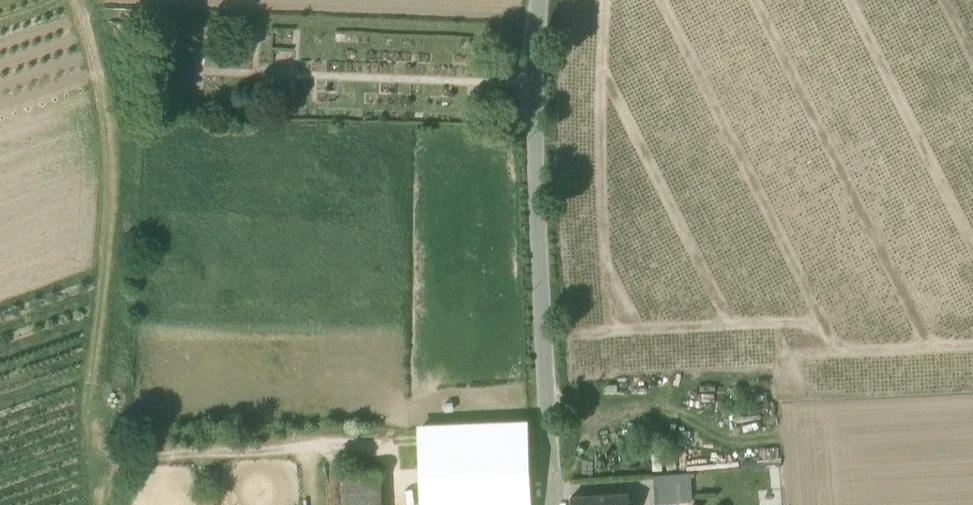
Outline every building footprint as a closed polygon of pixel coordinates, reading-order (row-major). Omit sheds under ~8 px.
[(528,427),(418,431),(420,476),(421,504),(531,504),(528,427)] [(343,504),(383,504),(382,472),(342,474),(343,504)] [(654,476),(656,504),(691,502),(689,473),(654,476)] [(215,492),(197,493),(198,504),(216,504),(215,492)] [(594,497),(595,504),(629,504),(628,495),(594,497)] [(594,497),(571,498),(571,504),(595,504),(594,497)]
